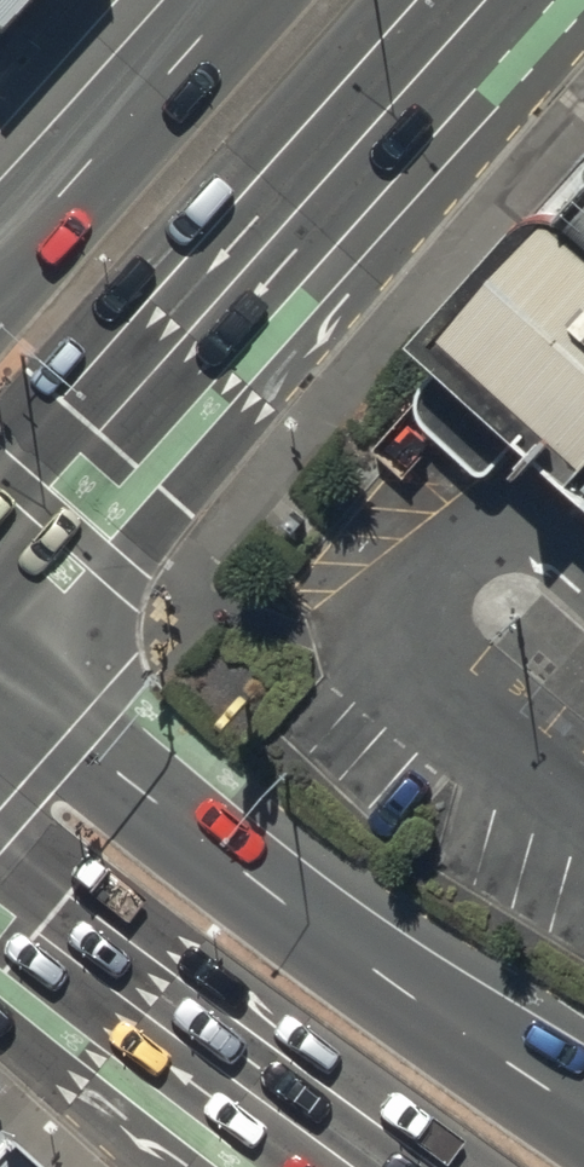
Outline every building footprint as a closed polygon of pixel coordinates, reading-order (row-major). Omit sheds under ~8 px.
[(425,361),(583,504),(583,186),(425,361)] [(0,1130),(0,1166),(41,1166),(0,1130)]
